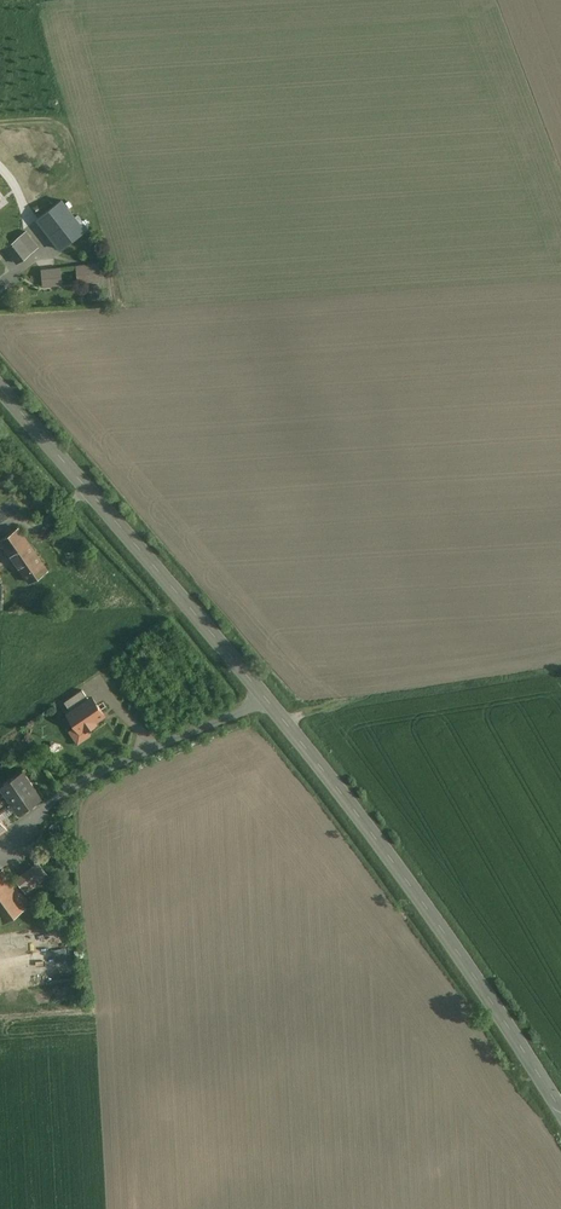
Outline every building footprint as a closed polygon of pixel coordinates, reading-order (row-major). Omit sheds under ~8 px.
[(94,228),(68,197),(43,218),(69,249),(94,228)] [(46,246),(31,227),(9,244),(24,264),(46,246)] [(105,276),(104,260),(83,262),(85,278),(105,276)] [(69,282),(68,264),(42,266),(44,284),(69,282)] [(17,525),(0,537),(0,539),(29,581),(47,569),(17,525)] [(65,701),(71,711),(89,699),(83,689),(65,701)] [(71,711),(69,712),(81,730),(86,727),(87,728),(96,722),(95,721),(104,714),(92,696),(89,699),(71,711)] [(8,791),(17,804),(21,810),(41,797),(24,771),(4,784),(8,791)] [(8,822),(2,813),(17,804),(8,791),(0,796),(0,827),(8,822)] [(0,866),(0,917),(1,919),(33,898),(7,861),(0,866)]
